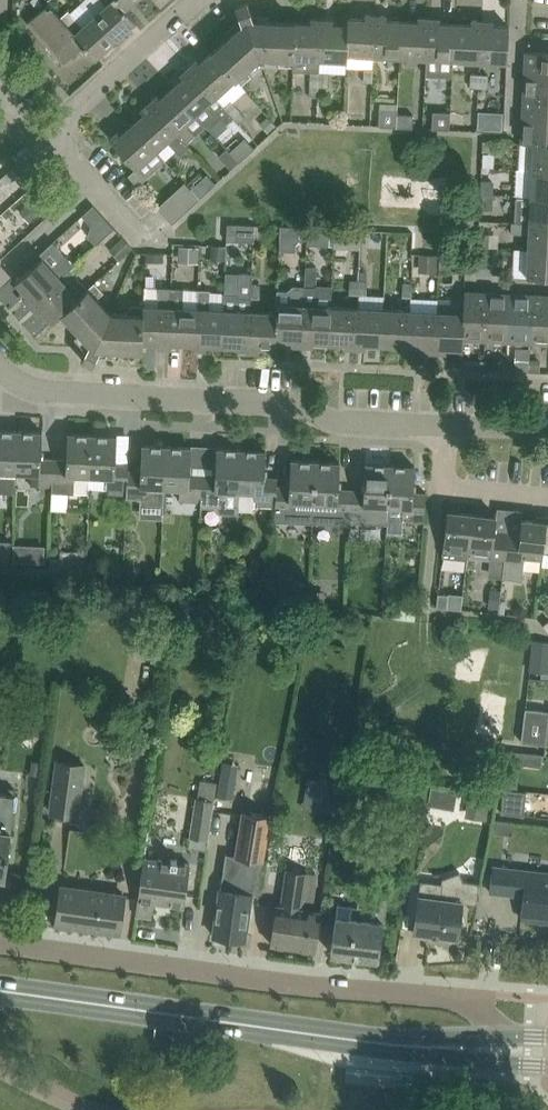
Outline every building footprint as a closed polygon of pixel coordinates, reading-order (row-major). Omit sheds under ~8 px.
[(126,7),(119,0),(102,0),(105,3),(94,13),(116,38),(137,20),(126,7)] [(28,21),(33,27),(64,62),(84,44),(59,16),(60,15),(48,1),(44,6),(28,21)] [(243,23),(212,51),(242,85),(252,76),(246,69),(260,56),(280,57),(280,64),(294,65),(296,21),(255,19),(248,2),(236,6),(243,23)] [(96,57),(116,38),(94,13),(82,24),(68,8),(60,15),(59,16),(84,44),(96,57)] [(349,17),(348,24),(350,24),(348,53),(349,53),(374,54),(376,14),(365,13),(365,18),(349,17)] [(374,54),(401,56),(403,20),(387,19),(387,15),(376,14),(374,54)] [(401,56),(426,57),(427,57),(429,17),(418,16),(418,21),(403,20),(401,56)] [(320,59),(321,59),(323,18),(311,17),(311,22),(296,21),(294,65),(294,70),(319,71),(320,59)] [(440,17),(429,17),(427,57),(426,57),(425,75),(453,76),(454,58),(456,22),(440,22),(440,17)] [(333,19),(323,18),(321,59),(349,60),(349,53),(348,53),(350,24),(348,24),(333,23),(333,19)] [(472,23),(456,22),(454,58),(481,59),(483,19),(472,19),(472,23)] [(483,19),(481,59),(508,61),(509,25),(493,24),(494,20),(483,19)] [(525,72),(547,73),(547,51),(526,50),(525,72)] [(247,116),(233,101),(246,89),(242,85),(212,51),(201,61),(198,58),(190,65),(217,95),(216,96),(225,105),(234,115),(240,122),(247,116)] [(226,122),(234,115),(225,105),(216,96),(217,95),(190,65),(181,73),(184,76),(173,86),(196,113),(206,124),(206,125),(209,128),(221,116),(226,122)] [(374,68),(365,68),(365,81),(374,81),(374,68)] [(317,85),(319,85),(320,73),(311,72),(311,85),(317,85)] [(524,95),(547,96),(547,73),(525,72),(524,95)] [(320,73),(319,85),(328,85),(330,73),(320,73)] [(479,86),(480,73),(471,73),(471,86),(479,86)] [(479,86),(488,87),(489,74),(480,73),(479,86)] [(192,137),(196,134),(186,123),(196,113),(173,86),(161,97),(158,94),(150,101),(187,142),(192,137)] [(523,118),(547,119),(547,96),(524,95),(523,118)] [(133,122),(157,149),(167,140),(180,154),(188,146),(186,143),(187,142),(150,101),(142,109),(145,112),(133,122)] [(398,126),(398,108),(380,107),(379,125),(398,126)] [(432,127),(450,128),(450,111),(433,110),(432,127)] [(491,129),(492,111),(479,110),(478,128),(491,129)] [(413,113),(398,112),(398,126),(412,127),(413,113)] [(275,125),(267,117),(261,122),(269,130),(275,125)] [(534,142),(534,141),(547,142),(547,119),(523,118),(522,142),(534,142)] [(156,170),(146,159),(157,149),(133,122),(122,133),(118,130),(110,137),(137,167),(129,174),(139,185),(156,170)] [(230,150),(239,161),(254,147),(245,137),(230,150)] [(493,167),(494,141),(482,140),(481,166),(493,167)] [(534,141),(534,142),(533,168),(547,169),(547,142),(534,141)] [(219,155),(231,168),(239,161),(230,150),(227,147),(219,155)] [(13,166),(5,174),(11,182),(20,174),(13,166)] [(533,168),(518,168),(517,195),(532,196),(532,195),(547,195),(547,169),(533,168)] [(206,173),(190,187),(200,197),(216,183),(206,173)] [(481,193),(493,193),(494,180),(481,179),(481,193)] [(37,193),(24,205),(34,216),(47,204),(37,193)] [(493,193),(481,193),(480,209),(493,209),(493,193)] [(532,196),(517,195),(516,220),(547,222),(547,195),(532,195),(532,196)] [(172,222),(191,205),(182,196),(163,213),(172,222)] [(97,244),(115,227),(94,204),(82,214),(91,224),(89,235),(97,244)] [(516,220),(516,221),(512,221),(511,233),(530,233),(529,248),(547,249),(547,222),(516,220)] [(226,240),(237,240),(254,241),(255,223),(242,222),(238,223),(227,223),(226,240)] [(298,241),(298,226),(281,225),(281,240),(298,241)] [(360,249),(361,229),(334,227),(333,247),(360,249)] [(490,233),(478,232),(478,246),(489,246),(490,233)] [(133,246),(124,236),(110,249),(119,259),(133,246)] [(227,244),(212,244),(211,257),(226,258),(227,244)] [(179,261),(200,262),(201,246),(180,245),(179,261)] [(529,248),(528,275),(547,276),(547,249),(529,248)] [(161,252),(147,252),(147,261),(160,261),(161,252)] [(438,271),(438,254),(420,253),(420,270),(438,271)] [(24,295),(31,303),(61,276),(75,263),(67,254),(53,267),(44,257),(43,256),(16,280),(27,292),(24,295)] [(466,269),(466,255),(439,254),(439,268),(466,269)] [(491,275),(491,274),(493,255),(477,254),(475,274),(491,275)] [(77,274),(87,265),(81,258),(75,263),(71,267),(77,274)] [(332,287),(319,286),(319,267),(307,266),(306,285),(306,286),(305,286),(303,344),(314,344),(314,340),(330,341),(331,305),(332,287)] [(251,297),(252,283),(253,272),(238,272),(237,293),(225,293),(223,344),(238,345),(238,349),(249,350),(251,310),(251,297)] [(78,296),(78,295),(61,276),(31,303),(38,311),(42,308),(53,320),(63,311),(62,311),(78,296)] [(351,293),(359,293),(359,279),(351,279),(351,293)] [(367,279),(359,279),(359,293),(367,293),(367,279)] [(89,286),(78,295),(78,296),(62,311),(63,311),(90,341),(82,358),(93,363),(101,347),(143,349),(143,340),(142,340),(144,304),(131,304),(130,312),(111,311),(98,296),(104,290),(95,280),(89,286)] [(403,295),(412,295),(412,281),(404,281),(403,295)] [(252,283),(251,297),(261,297),(262,283),(252,283)] [(306,285),(294,284),(292,285),(292,303),(277,302),(277,311),(276,338),(277,338),(292,339),(292,343),(303,344),(305,286),(306,286),(306,285)] [(172,287),(163,286),(145,285),(144,304),(142,340),(143,340),(158,341),(158,345),(170,346),(172,287)] [(184,288),(172,287),(170,346),(180,346),(180,342),(195,342),(197,343),(199,288),(184,288)] [(223,344),(225,293),(210,292),(211,288),(199,288),(197,343),(195,342),(195,347),(207,348),(207,343),(213,343),(223,344)] [(465,290),(464,311),(465,311),(463,338),(464,338),(486,339),(488,291),(465,290)] [(486,339),(508,340),(511,292),(488,291),(486,339)] [(533,293),(511,292),(508,340),(531,342),(533,293)] [(533,293),(531,342),(547,342),(547,294),(533,293)] [(411,297),(411,309),(409,344),(410,344),(425,345),(425,350),(436,350),(438,310),(438,298),(411,297)] [(345,346),(356,346),(358,306),(331,305),(330,341),(345,341),(345,346)] [(385,307),(358,306),(356,346),(367,347),(367,342),(383,343),(385,307)] [(411,309),(385,307),(383,343),(398,344),(398,348),(410,349),(410,344),(409,344),(411,309)] [(277,311),(251,310),(249,350),(260,350),(260,346),(277,347),(277,338),(276,338),(277,311)] [(464,311),(438,310),(436,350),(447,351),(447,346),(463,347),(464,338),(463,338),(465,311),(464,311)] [(530,358),(530,367),(540,367),(541,358),(530,358)] [(16,470),(18,429),(0,429),(0,491),(15,491),(16,470)] [(18,429),(16,470),(33,470),(32,483),(52,484),(53,484),(55,457),(42,457),(43,431),(18,429)] [(67,458),(55,457),(53,484),(52,484),(52,491),(74,492),(90,493),(90,487),(91,487),(93,433),(68,432),(67,458)] [(106,475),(106,487),(109,487),(108,495),(129,496),(129,469),(129,461),(116,460),(118,434),(93,433),(92,474),(106,475)] [(129,469),(129,496),(147,497),(146,503),(164,505),(165,486),(167,445),(143,443),(141,469),(129,469)] [(192,446),(167,445),(165,486),(182,486),(182,499),(201,499),(200,506),(203,507),(204,472),(191,472),(192,446)] [(239,514),(239,509),(243,448),(217,447),(216,473),(204,472),(203,507),(214,507),(219,512),(239,514)] [(267,450),(243,448),(239,509),(251,510),(256,506),(256,502),(277,503),(278,484),(278,476),(265,476),(267,450)] [(276,520),(314,521),(317,460),(291,459),(290,485),(278,484),(277,503),(276,520)] [(349,523),(349,521),(352,522),(353,488),(339,487),(341,461),(317,460),(314,521),(349,523)] [(387,523),(388,517),(388,505),(389,505),(391,464),(366,462),(365,488),(353,488),(352,522),(387,523)] [(415,465),(391,464),(389,505),(388,505),(388,517),(404,518),(404,519),(425,520),(427,491),(414,491),(415,465)] [(446,532),(444,546),(443,557),(468,560),(469,549),(470,549),(474,512),(448,509),(446,532)] [(493,557),(505,558),(506,558),(509,531),(495,529),(497,515),(474,512),(470,549),(493,551),(493,557)] [(521,532),(509,531),(506,558),(505,558),(503,576),(513,577),(513,579),(523,580),(524,572),(523,572),(525,555),(545,557),(546,549),(545,549),(547,520),(546,520),(522,518),(521,532)] [(0,545),(0,558),(11,558),(12,540),(0,539),(0,545)] [(32,544),(31,561),(44,562),(45,544),(32,544)] [(50,572),(75,573),(76,559),(62,558),(51,558),(50,572)] [(112,576),(122,577),(122,567),(113,567),(112,576)] [(146,569),(145,579),(158,579),(159,569),(146,569)] [(382,590),(398,591),(399,576),(383,575),(382,590)] [(275,598),(288,599),(289,585),(276,584),(275,598)] [(492,588),(490,606),(498,607),(500,590),(492,588)] [(310,603),(325,604),(326,590),(311,589),(310,603)] [(436,605),(447,606),(448,593),(437,592),(436,605)] [(150,606),(164,614),(172,601),(158,593),(150,606)] [(533,643),(530,665),(531,665),(547,667),(547,641),(545,640),(533,639),(533,643)] [(286,657),(301,660),(303,646),(288,643),(286,657)] [(526,707),(522,741),(545,744),(546,744),(547,737),(547,710),(526,707)] [(543,753),(532,752),(530,765),(542,766),(543,754),(543,753)] [(32,759),(30,773),(40,775),(42,760),(32,759)] [(52,812),(78,816),(80,816),(83,793),(87,763),(56,759),(49,812),(52,812)] [(330,780),(344,782),(346,769),(333,767),(330,780)] [(505,773),(504,784),(505,784),(518,786),(519,774),(505,773)] [(234,798),(237,780),(220,778),(217,795),(234,798)] [(188,837),(191,838),(190,846),(206,848),(214,800),(213,799),(216,781),(200,779),(197,797),(195,796),(188,837)] [(339,814),(344,782),(330,780),(325,779),(320,811),(339,814)] [(455,807),(458,788),(432,784),(429,803),(455,807)] [(528,790),(504,787),(502,812),(526,814),(528,790)] [(488,814),(491,795),(491,793),(470,790),(470,792),(466,810),(488,814)] [(5,873),(8,851),(16,793),(0,791),(0,873),(5,873)] [(265,858),(263,858),(271,814),(241,809),(234,854),(225,852),(214,932),(212,932),(212,934),(246,939),(246,937),(245,937),(252,893),(260,894),(265,858)] [(513,834),(514,823),(514,820),(492,818),(490,831),(513,834)] [(185,905),(188,883),(191,863),(145,856),(140,891),(136,913),(152,916),(154,900),(185,905)] [(493,865),(491,891),(524,894),(522,917),(547,920),(547,871),(542,870),(541,876),(513,872),(514,867),(493,865)] [(277,904),(274,920),(271,942),(316,949),(319,927),(321,911),(304,909),(309,872),(288,869),(283,905),(277,904)] [(441,878),(441,881),(421,879),(414,931),(458,937),(463,901),(476,903),(479,883),(462,880),(459,871),(441,878)] [(386,921),(391,884),(377,881),(375,896),(360,893),(358,907),(353,906),(338,903),(336,914),(334,929),(331,951),(379,958),(385,921),(386,921)] [(62,884),(59,899),(56,921),(120,930),(123,908),(126,895),(62,884)]
